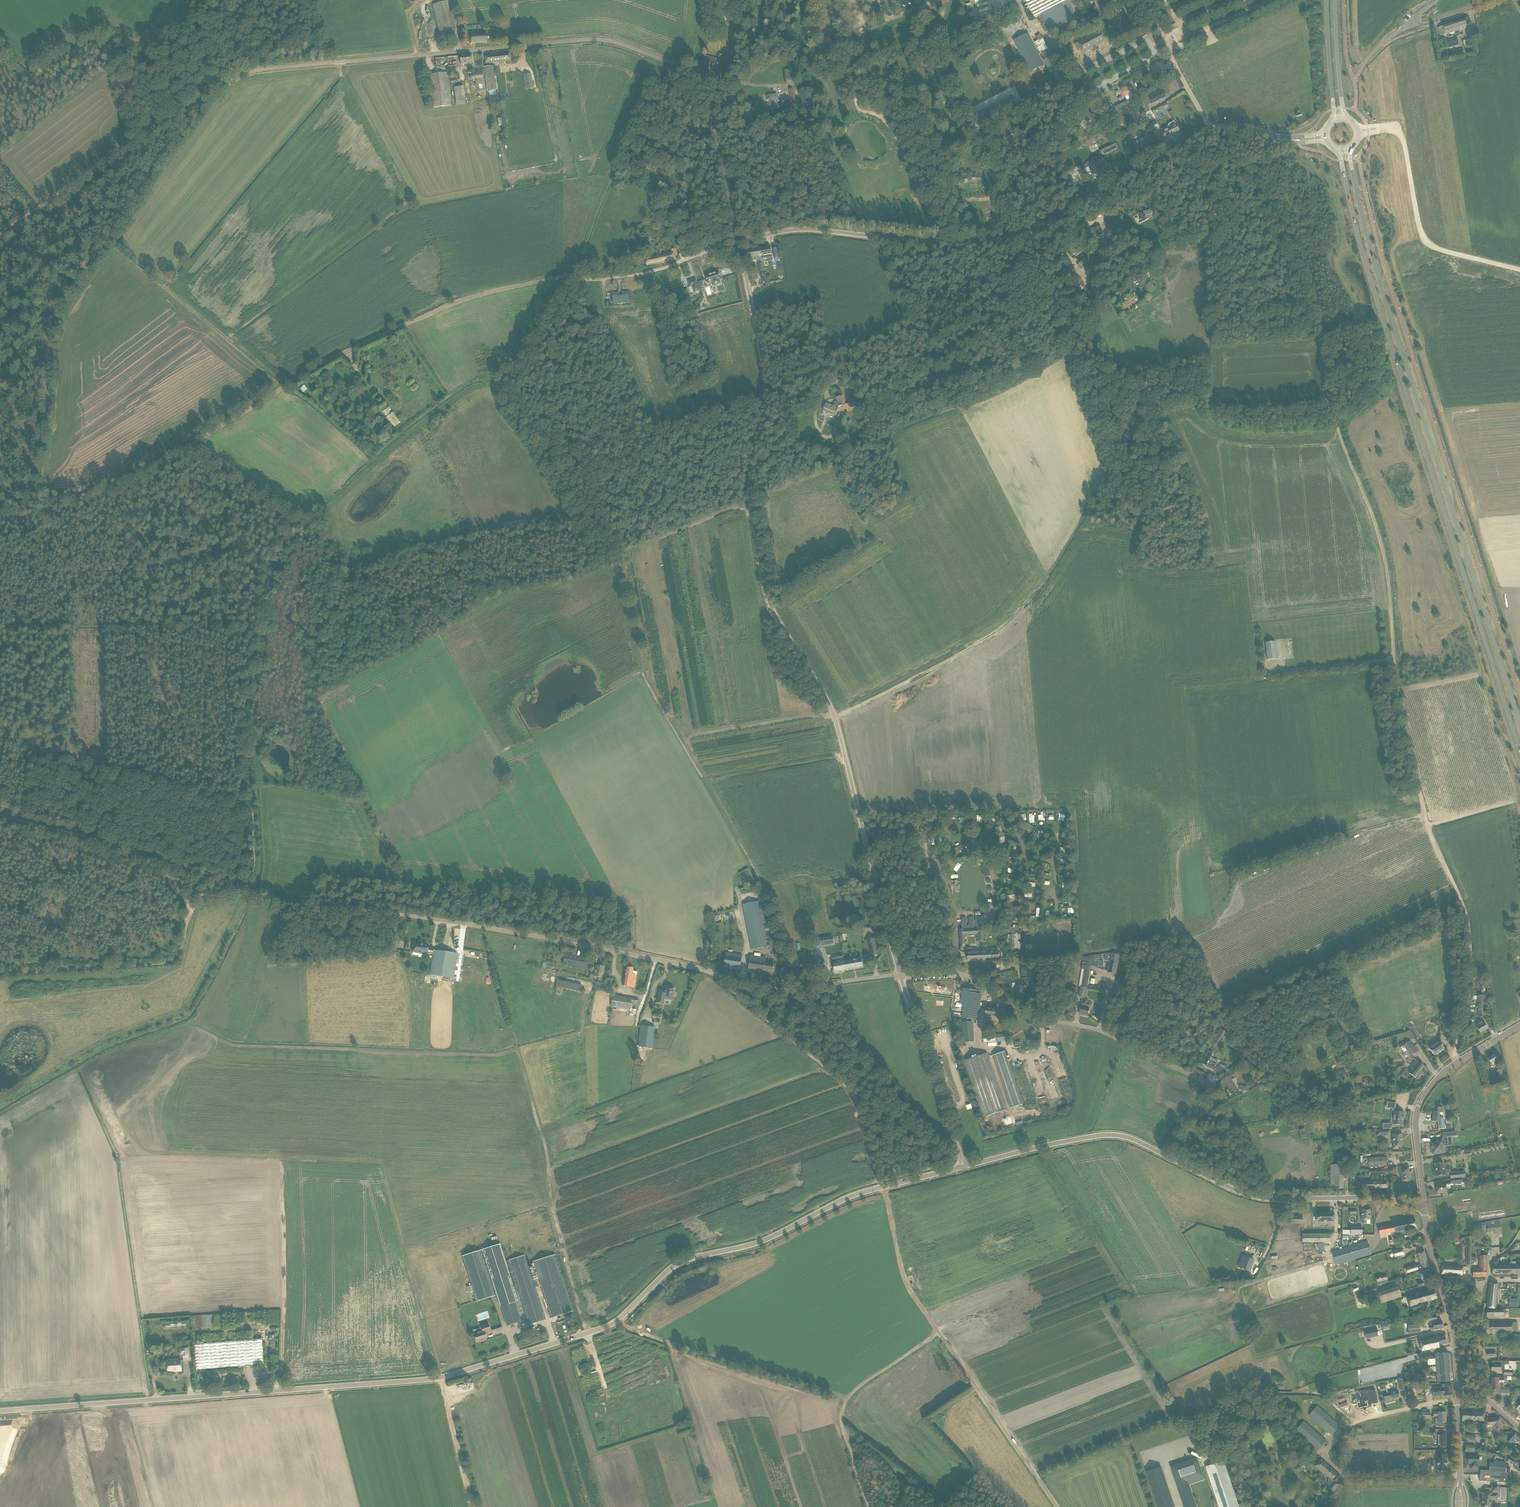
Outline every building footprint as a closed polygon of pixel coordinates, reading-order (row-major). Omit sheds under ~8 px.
[(455,32),(454,27),(448,0),(433,4),(440,35),(455,32)] [(1035,18),(1041,15),(1049,30),(1075,17),(1073,13),(1074,12),(1068,1),(1069,0),(1025,0),(1035,18)] [(1137,13),(1132,0),(1129,0),(1135,14),(1137,13)] [(1130,29),(1110,38),(1112,42),(1137,31),(1126,7),(1123,8),(1121,9),(1130,29)] [(1138,26),(1144,23),(1140,13),(1134,16),(1138,26)] [(1467,28),(1465,24),(1464,19),(1438,28),(1440,36),(1467,28)] [(1084,53),(1092,49),(1097,46),(1105,42),(1100,32),(1079,43),(1082,49),(1084,53)] [(471,43),(487,42),(487,34),(471,35),(471,43)] [(1028,34),(1013,41),(1029,74),(1044,66),(1028,34)] [(1455,36),(1455,37),(1454,36),(1451,37),(1446,39),(1447,43),(1449,48),(1458,46),(1458,43),(1457,44),(1455,36)] [(1044,44),(1046,43),(1042,38),(1035,42),(1038,48),(1037,48),(1041,54),(1042,54),(1050,72),(1053,71),(1059,84),(1066,81),(1060,68),(1059,68),(1053,55),(1051,56),(1047,50),(1048,49),(1044,44)] [(1464,49),(1447,53),(1448,59),(1465,55),(1464,49)] [(507,64),(511,64),(510,53),(500,54),(499,53),(485,55),(486,64),(507,61),(507,64)] [(1063,53),(1059,58),(1061,59),(1060,60),(1061,61),(1061,62),(1062,62),(1063,62),(1064,61),(1065,62),(1069,57),(1063,53)] [(461,65),(472,63),(471,54),(460,56),(461,65)] [(716,60),(716,58),(707,55),(706,60),(702,59),(700,66),(708,68),(710,63),(711,59),(716,60)] [(487,91),(497,90),(493,65),(484,67),(487,91)] [(470,79),(483,77),(482,71),(470,73),(471,75),(470,76),(470,79)] [(449,72),(448,72),(427,74),(431,108),(452,105),(448,76),(449,76),(449,72)] [(530,73),(523,75),(525,85),(532,84),(530,73)] [(1135,83),(1134,84),(1132,81),(1127,83),(1129,86),(1121,90),(1127,101),(1115,107),(1116,111),(1126,130),(1140,122),(1139,120),(1143,118),(1136,104),(1137,103),(1135,99),(1140,97),(1139,95),(1136,89),(1135,87),(1137,86),(1135,83)] [(465,104),(465,86),(455,87),(455,104),(465,104)] [(1143,96),(1148,105),(1166,96),(1161,87),(1143,96)] [(793,103),(797,102),(793,89),(789,90),(793,103)] [(778,101),(779,101),(777,94),(772,95),(772,94),(766,96),(767,101),(768,101),(770,108),(771,108),(771,109),(779,107),(778,101)] [(1017,104),(1013,95),(977,113),(982,122),(1017,104)] [(1151,110),(1148,105),(1143,96),(1137,99),(1145,113),(1151,110)] [(1091,102),(1086,105),(1088,110),(1094,108),(1091,102)] [(1094,125),(1100,122),(1095,111),(1088,114),(1094,125)] [(1150,132),(1159,127),(1156,121),(1146,126),(1150,132)] [(1164,130),(1161,131),(1166,139),(1168,138),(1179,132),(1175,124),(1173,125),(1164,130)] [(1007,126),(992,134),(995,139),(1010,132),(1007,126)] [(1139,136),(1138,135),(1135,130),(1130,134),(1133,139),(1139,136)] [(1151,137),(1149,138),(1148,137),(1144,139),(1143,139),(1142,138),(1140,139),(1139,141),(1145,150),(1148,148),(1148,146),(1154,143),(1151,137)] [(1102,156),(1118,148),(1116,143),(1100,151),(1102,156)] [(1105,160),(1099,167),(1107,174),(1113,167),(1105,160)] [(1089,167),(1088,167),(1086,164),(1074,170),(1076,174),(1079,172),(1082,176),(1091,172),(1089,167)] [(996,185),(1000,183),(995,171),(990,172),(996,185)] [(671,190),(677,186),(670,178),(665,182),(671,190)] [(685,198),(682,195),(681,192),(677,195),(679,198),(678,198),(680,202),(679,203),(683,208),(686,206),(688,209),(691,213),(695,211),(689,203),(688,204),(684,199),(685,198)] [(1148,216),(1152,214),(1150,209),(1143,213),(1144,214),(1138,217),(1141,221),(1139,222),(1140,224),(1144,221),(1149,219),(1148,216)] [(1108,219),(1104,220),(1106,228),(1107,228),(1107,231),(1112,230),(1112,227),(1110,227),(1108,219)] [(1092,237),(1103,234),(1101,226),(1090,229),(1092,237)] [(771,247),(761,248),(763,259),(767,258),(768,262),(773,261),(772,257),(771,247)] [(1082,247),(1076,250),(1078,254),(1081,252),(1084,257),(1078,260),(1080,263),(1079,264),(1079,265),(1077,266),(1080,270),(1085,268),(1092,265),(1090,262),(1090,261),(1082,247)] [(674,256),(678,255),(676,248),(671,250),(671,251),(659,254),(659,252),(656,252),(657,255),(645,258),(647,266),(675,260),(674,256)] [(759,259),(763,259),(761,248),(749,250),(751,258),(759,257),(759,259)] [(765,275),(764,270),(763,264),(758,265),(760,276),(761,276),(762,281),(766,280),(765,275)] [(711,274),(706,276),(708,281),(708,284),(712,283),(713,286),(716,285),(720,284),(719,280),(721,279),(719,272),(716,273),(716,272),(711,273),(711,274)] [(1080,296),(1087,292),(1080,279),(1073,283),(1080,296)] [(695,280),(688,282),(690,287),(688,287),(690,292),(694,291),(694,292),(699,290),(697,284),(696,284),(695,280)] [(629,296),(613,297),(613,304),(629,303),(629,296)] [(1126,310),(1138,302),(1135,297),(1122,304),(1126,310)] [(931,381),(941,377),(939,372),(929,376),(931,381)] [(963,377),(961,372),(956,374),(957,376),(955,377),(960,390),(965,389),(961,378),(963,377)] [(307,388),(309,386),(307,383),(300,388),(303,393),(307,389),(307,388)] [(1115,384),(1103,388),(1104,393),(1111,391),(1112,394),(1117,392),(1115,385),(1115,384)] [(839,406),(845,404),(843,396),(836,398),(838,402),(835,401),(833,406),(826,403),(823,411),(835,415),(839,406)] [(384,405),(378,409),(383,415),(384,414),(386,417),(385,417),(393,428),(401,422),(393,412),(391,414),(389,412),(387,408),(384,405)] [(1137,423),(1142,411),(1139,410),(1138,412),(1137,413),(1131,411),(1130,413),(1128,419),(1137,423)] [(1137,426),(1134,430),(1126,424),(1121,430),(1125,433),(1126,435),(1128,432),(1131,434),(1129,436),(1133,439),(1141,429),(1137,426)] [(1275,642),(1265,643),(1267,660),(1277,658),(1275,642)] [(990,865),(982,866),(984,876),(991,875),(990,865)] [(394,877),(399,872),(395,867),(389,871),(394,877)] [(769,944),(767,945),(759,901),(742,904),(750,945),(751,945),(752,950),(768,946),(768,947),(770,946),(769,944)] [(985,916),(976,916),(976,920),(976,923),(977,928),(977,929),(977,934),(977,935),(977,941),(980,941),(981,941),(980,926),(984,926),(985,926),(985,916)] [(967,918),(962,918),(962,928),(975,927),(975,926),(975,923),(976,923),(976,920),(974,920),(974,917),(969,918),(969,925),(967,925),(967,918)] [(977,928),(959,929),(960,944),(965,944),(964,935),(977,934),(977,929),(977,928)] [(1018,934),(1010,935),(1010,948),(1017,948),(1018,949),(1021,949),(1020,942),(1018,942),(1018,939),(1021,939),(1020,934),(1018,934)] [(828,937),(817,939),(819,946),(829,945),(828,937)] [(876,938),(866,940),(868,948),(869,953),(870,956),(875,955),(880,954),(878,943),(876,938)] [(405,949),(406,942),(398,941),(396,948),(405,949)] [(423,944),(420,943),(413,942),(412,952),(422,953),(423,952),(427,953),(427,954),(433,955),(430,975),(453,978),(457,953),(433,950),(433,951),(428,950),(428,946),(423,945),(423,944)] [(980,951),(971,951),(971,948),(967,948),(967,952),(967,961),(981,960),(980,951)] [(999,951),(990,951),(990,950),(980,951),(981,960),(999,959),(999,951)] [(740,970),(742,955),(726,952),(724,967),(740,970)] [(565,953),(563,964),(574,966),(591,969),(593,959),(565,953)] [(1118,963),(1119,955),(1110,953),(1110,954),(1105,955),(1104,960),(1109,961),(1118,963)] [(1095,966),(1098,966),(1099,960),(1100,954),(1090,956),(1084,957),(1079,986),(1081,986),(1079,997),(1085,998),(1090,971),(1089,970),(1090,961),(1096,962),(1095,966)] [(765,962),(766,958),(752,956),(750,969),(773,972),(774,964),(765,962)] [(846,971),(863,968),(861,957),(844,961),(846,971)] [(835,973),(846,971),(844,961),(833,963),(835,973)] [(1116,974),(1118,963),(1109,961),(1107,972),(1116,974)] [(604,967),(598,965),(596,965),(594,972),(594,976),(598,977),(598,980),(602,981),(604,967)] [(633,971),(633,968),(626,967),(625,971),(625,970),(625,971),(623,986),(634,988),(637,972),(633,971)] [(1020,982),(1016,982),(1016,988),(1025,988),(1027,988),(1027,978),(1022,978),(1022,984),(1020,984),(1020,982)] [(582,985),(557,979),(555,986),(580,991),(582,985)] [(673,993),(674,988),(666,986),(665,990),(664,990),(664,991),(659,990),(657,1003),(663,1004),(664,998),(673,1000),(674,993),(673,993)] [(976,994),(977,991),(963,989),(961,1003),(964,1003),(962,1018),(977,1020),(980,995),(976,994)] [(637,1004),(638,999),(612,995),(610,1007),(630,1010),(631,1003),(637,1004)] [(1478,1015),(1486,1015),(1485,995),(1477,996),(1478,1015)] [(1081,1007),(1080,1013),(1083,1014),(1082,1015),(1087,1016),(1089,1008),(1089,1007),(1091,1008),(1092,1004),(1087,1003),(1088,1001),(1083,1000),(1083,1001),(1082,1001),(1081,1006),(1081,1007)] [(1013,1020),(1014,1011),(986,1007),(985,1016),(1013,1020)] [(1449,1029),(1452,1020),(1446,1018),(1443,1027),(1449,1029)] [(1480,1033),(1487,1029),(1482,1020),(1475,1024),(1480,1033)] [(652,1048),(655,1028),(641,1026),(638,1046),(652,1048)] [(1223,1033),(1224,1031),(1221,1029),(1213,1042),(1218,1045),(1224,1034),(1223,1033)] [(1413,1047),(1414,1046),(1410,1041),(1404,1045),(1408,1050),(1407,1051),(1410,1057),(1416,1053),(1413,1047)] [(1434,1056),(1444,1048),(1439,1041),(1429,1049),(1434,1056)] [(1009,1108),(1022,1105),(1006,1051),(994,1055),(1009,1108)] [(1200,1062),(1199,1063),(1206,1066),(1206,1067),(1213,1070),(1216,1065),(1211,1062),(1212,1060),(1210,1059),(1213,1053),(1207,1051),(1205,1056),(1201,1063),(1200,1062)] [(1006,1110),(989,1053),(970,1059),(982,1099),(986,1098),(988,1104),(993,1102),(996,1113),(1006,1110)] [(1498,1060),(1495,1054),(1488,1058),(1491,1064),(1494,1062),(1497,1066),(1500,1064),(1498,1060)] [(1424,1066),(1420,1063),(1416,1060),(1411,1066),(1413,1067),(1409,1073),(1415,1078),(1424,1066)] [(1339,1078),(1346,1075),(1344,1069),(1337,1072),(1339,1078)] [(1505,1076),(1503,1073),(1501,1069),(1495,1072),(1500,1079),(1505,1076)] [(1231,1079),(1232,1079),(1230,1075),(1223,1080),(1228,1089),(1227,1090),(1228,1093),(1229,1092),(1230,1092),(1237,1088),(1231,1079)] [(1208,1107),(1213,1100),(1208,1097),(1203,1103),(1208,1107)] [(1387,1123),(1383,1124),(1383,1128),(1383,1129),(1392,1129),(1392,1127),(1396,1127),(1396,1124),(1402,1125),(1403,1120),(1403,1118),(1404,1118),(1404,1117),(1403,1117),(1404,1112),(1398,1112),(1399,1109),(1395,1109),(1396,1103),(1387,1102),(1386,1108),(1390,1108),(1393,1109),(1394,1111),(1395,1111),(1395,1112),(1394,1115),(1393,1120),(1394,1120),(1393,1124),(1392,1124),(1392,1123),(1390,1123),(1387,1123)] [(1443,1113),(1442,1108),(1438,1107),(1437,1112),(1433,1111),(1432,1121),(1437,1122),(1438,1129),(1445,1128),(1443,1118),(1439,1117),(1439,1113),(1443,1113)] [(1214,1131),(1219,1123),(1209,1117),(1204,1124),(1214,1131)] [(1431,1142),(1431,1146),(1431,1147),(1432,1147),(1432,1149),(1431,1149),(1431,1150),(1432,1150),(1432,1154),(1441,1153),(1443,1152),(1442,1144),(1448,1143),(1447,1137),(1457,1136),(1456,1131),(1442,1133),(1442,1138),(1443,1138),(1443,1139),(1441,1140),(1441,1141),(1439,1141),(1431,1142)] [(1402,1141),(1402,1134),(1392,1134),(1392,1142),(1393,1142),(1393,1149),(1398,1149),(1398,1147),(1402,1147),(1402,1141)] [(1222,1157),(1225,1153),(1217,1147),(1214,1152),(1222,1157)] [(1369,1166),(1386,1165),(1386,1157),(1368,1158),(1369,1166)] [(1434,1171),(1435,1176),(1446,1175),(1445,1170),(1444,1171),(1443,1163),(1435,1164),(1436,1170),(1434,1171)] [(1343,1189),(1343,1184),(1343,1164),(1331,1165),(1331,1189),(1343,1189)] [(1402,1181),(1410,1180),(1408,1165),(1398,1167),(1399,1174),(1401,1174),(1402,1181)] [(1451,1179),(1462,1178),(1465,1178),(1465,1171),(1450,1173),(1451,1179)] [(1378,1180),(1378,1178),(1373,1178),(1373,1181),(1361,1181),(1361,1189),(1387,1189),(1387,1180),(1378,1180)] [(1447,1192),(1446,1184),(1436,1185),(1437,1194),(1442,1193),(1447,1192)] [(1457,1200),(1447,1201),(1450,1201),(1450,1203),(1448,1203),(1449,1208),(1448,1208),(1448,1209),(1450,1208),(1450,1210),(1449,1210),(1449,1211),(1459,1209),(1456,1209),(1456,1208),(1463,1207),(1463,1206),(1462,1197),(1464,1197),(1464,1193),(1464,1192),(1456,1193),(1456,1194),(1457,1194),(1457,1200)] [(1480,1212),(1482,1221),(1507,1217),(1505,1209),(1480,1212)] [(1366,1220),(1370,1220),(1370,1210),(1362,1210),(1362,1220),(1362,1223),(1366,1223),(1366,1220)] [(1316,1222),(1334,1221),(1334,1213),(1316,1214),(1316,1222)] [(1406,1220),(1402,1220),(1404,1231),(1417,1228),(1415,1219),(1406,1220)] [(1392,1224),(1385,1225),(1387,1233),(1394,1232),(1395,1232),(1395,1233),(1404,1231),(1402,1220),(1393,1222),(1393,1224),(1392,1224)] [(1501,1231),(1500,1224),(1500,1220),(1472,1224),(1472,1234),(1474,1234),(1474,1233),(1476,1233),(1476,1226),(1486,1224),(1486,1225),(1485,1225),(1486,1232),(1501,1231)] [(1371,1254),(1369,1246),(1367,1241),(1342,1249),(1345,1262),(1371,1254)] [(477,1301),(497,1295),(507,1326),(521,1321),(515,1302),(518,1301),(515,1289),(517,1288),(529,1325),(545,1320),(535,1287),(541,1285),(551,1318),(573,1311),(555,1254),(533,1261),(539,1279),(533,1281),(527,1261),(511,1267),(511,1268),(508,1269),(500,1244),(463,1256),(472,1285),(474,1291),(477,1301)] [(1404,1255),(1404,1254),(1402,1247),(1393,1250),(1395,1258),(1404,1255)] [(1336,1265),(1345,1262),(1342,1249),(1332,1251),(1333,1256),(1336,1265)] [(1417,1264),(1406,1268),(1407,1273),(1415,1270),(1421,1269),(1421,1268),(1429,1267),(1424,1252),(1419,1253),(1417,1254),(1420,1265),(1417,1266),(1417,1264)] [(1242,1255),(1238,1266),(1251,1271),(1255,1259),(1242,1255)] [(1486,1269),(1487,1269),(1487,1256),(1479,1256),(1479,1268),(1473,1268),(1473,1277),(1486,1277),(1486,1269)] [(1516,1265),(1516,1262),(1511,1262),(1511,1265),(1511,1274),(1519,1274),(1519,1265),(1516,1265)] [(1462,1276),(1463,1266),(1441,1265),(1441,1274),(1462,1276)] [(1493,1274),(1511,1274),(1511,1265),(1493,1265),(1493,1274)] [(1421,1269),(1415,1270),(1416,1274),(1420,1273),(1422,1272),(1424,1279),(1424,1280),(1432,1278),(1429,1267),(1421,1268),(1421,1269)] [(1378,1285),(1388,1282),(1386,1275),(1376,1278),(1378,1285)] [(1399,1284),(1399,1282),(1398,1281),(1396,1282),(1376,1289),(1381,1303),(1401,1296),(1399,1290),(1401,1290),(1399,1284)] [(1496,1308),(1499,1284),(1489,1283),(1486,1307),(1496,1308)] [(1430,1301),(1437,1299),(1434,1289),(1427,1291),(1427,1289),(1407,1295),(1407,1296),(1406,1296),(1405,1298),(1407,1302),(1408,1306),(1409,1307),(1411,1307),(1411,1309),(1420,1306),(1419,1305),(1424,1304),(1424,1305),(1431,1303),(1430,1301)] [(1509,1307),(1518,1307),(1518,1298),(1509,1299),(1509,1307)] [(1430,1330),(1443,1328),(1442,1321),(1432,1323),(1433,1325),(1429,1326),(1430,1330)] [(1513,1322),(1496,1323),(1496,1322),(1486,1322),(1486,1332),(1513,1331),(1513,1322)] [(485,1333),(491,1331),(488,1324),(480,1326),(482,1331),(474,1334),(476,1343),(481,1341),(480,1340),(487,1338),(485,1333)] [(1409,1333),(1420,1332),(1419,1324),(1408,1325),(1409,1333)] [(1376,1328),(1364,1330),(1366,1338),(1372,1337),(1370,1332),(1377,1330),(1377,1332),(1376,1328)] [(1420,1342),(1422,1352),(1439,1348),(1439,1345),(1446,1343),(1444,1334),(1425,1338),(1425,1340),(1420,1342)] [(196,1370),(264,1365),(262,1339),(194,1344),(196,1370)] [(189,1356),(189,1351),(188,1347),(179,1348),(180,1355),(182,1355),(182,1356),(189,1356)] [(1437,1383),(1451,1381),(1448,1353),(1434,1354),(1437,1383)] [(177,1371),(181,1371),(181,1360),(170,1361),(169,1360),(166,1361),(165,1362),(165,1365),(166,1366),(167,1366),(168,1371),(177,1370),(177,1371)] [(1509,1364),(1509,1361),(1496,1361),(1494,1361),(1494,1364),(1491,1364),(1491,1366),(1491,1371),(1501,1371),(1501,1370),(1503,1370),(1503,1375),(1512,1376),(1512,1370),(1504,1370),(1504,1364),(1509,1364)] [(1504,1383),(1504,1376),(1498,1376),(1498,1378),(1491,1378),(1491,1389),(1494,1389),(1494,1393),(1510,1393),(1510,1387),(1503,1387),(1503,1383),(1504,1383)] [(1443,1395),(1452,1395),(1451,1383),(1441,1384),(1442,1387),(1438,1387),(1438,1389),(1442,1389),(1443,1395)] [(1442,1389),(1438,1389),(1438,1387),(1432,1388),(1433,1396),(1443,1395),(1442,1389)] [(1363,1396),(1352,1399),(1353,1404),(1357,1404),(1358,1409),(1365,1407),(1365,1408),(1371,1407),(1372,1407),(1371,1404),(1377,1402),(1377,1403),(1378,1402),(1375,1390),(1366,1392),(1363,1392),(1364,1396),(1363,1396)] [(1384,1397),(1385,1404),(1386,1404),(1386,1403),(1391,1402),(1394,1402),(1394,1401),(1394,1399),(1396,1398),(1399,1397),(1398,1390),(1389,1392),(1389,1394),(1390,1396),(1389,1396),(1384,1397)] [(1331,1435),(1340,1426),(1317,1406),(1309,1415),(1331,1435)] [(1485,1421),(1485,1412),(1462,1411),(1462,1420),(1464,1420),(1464,1423),(1469,1423),(1469,1421),(1485,1421)] [(1444,1422),(1446,1422),(1446,1412),(1434,1412),(1434,1416),(1437,1416),(1437,1418),(1435,1418),(1436,1418),(1436,1426),(1435,1426),(1435,1427),(1444,1426),(1444,1422)] [(1503,1433),(1501,1418),(1499,1417),(1485,1419),(1487,1428),(1485,1428),(1486,1432),(1493,1432),(1494,1435),(1503,1433)] [(1326,1441),(1322,1438),(1303,1421),(1296,1429),(1319,1449),(1326,1441)] [(1434,1431),(1427,1431),(1427,1435),(1435,1435),(1435,1440),(1437,1439),(1437,1446),(1441,1446),(1446,1445),(1446,1434),(1441,1434),(1435,1435),(1434,1431)] [(1516,1434),(1514,1434),(1513,1434),(1506,1441),(1510,1444),(1513,1441),(1514,1442),(1516,1442),(1516,1441),(1519,1445),(1519,1438),(1516,1434)] [(1438,1461),(1437,1461),(1437,1466),(1438,1466),(1438,1470),(1446,1470),(1446,1465),(1447,1465),(1447,1461),(1446,1461),(1446,1455),(1437,1455),(1438,1461)] [(1468,1455),(1468,1458),(1467,1457),(1467,1461),(1468,1461),(1468,1463),(1471,1463),(1470,1468),(1478,1469),(1478,1464),(1479,1464),(1479,1462),(1479,1456),(1468,1455)] [(1512,1465),(1515,1461),(1506,1456),(1506,1462),(1512,1465)] [(1184,1506),(1196,1506),(1189,1484),(1204,1479),(1197,1458),(1171,1467),(1184,1506)] [(1323,1470),(1327,1465),(1321,1459),(1314,1466),(1322,1472),(1324,1470),(1323,1470)] [(1223,1461),(1205,1467),(1219,1506),(1239,1506),(1223,1461)] [(1480,1474),(1480,1481),(1509,1482),(1509,1467),(1506,1465),(1494,1464),(1489,1463),(1489,1465),(1489,1470),(1480,1470),(1480,1474)] [(1332,1479),(1337,1474),(1327,1465),(1323,1470),(1324,1470),(1322,1472),(1323,1474),(1324,1473),(1330,1478),(1328,1480),(1328,1486),(1330,1488),(1329,1489),(1333,1493),(1340,1485),(1336,1481),(1335,1482),(1332,1479)] [(1161,1467),(1146,1472),(1158,1506),(1175,1506),(1161,1467)] [(1480,1506),(1481,1506),(1492,1506),(1492,1499),(1497,1500),(1498,1494),(1483,1493),(1483,1498),(1482,1497),(1482,1502),(1481,1503),(1480,1506)]
